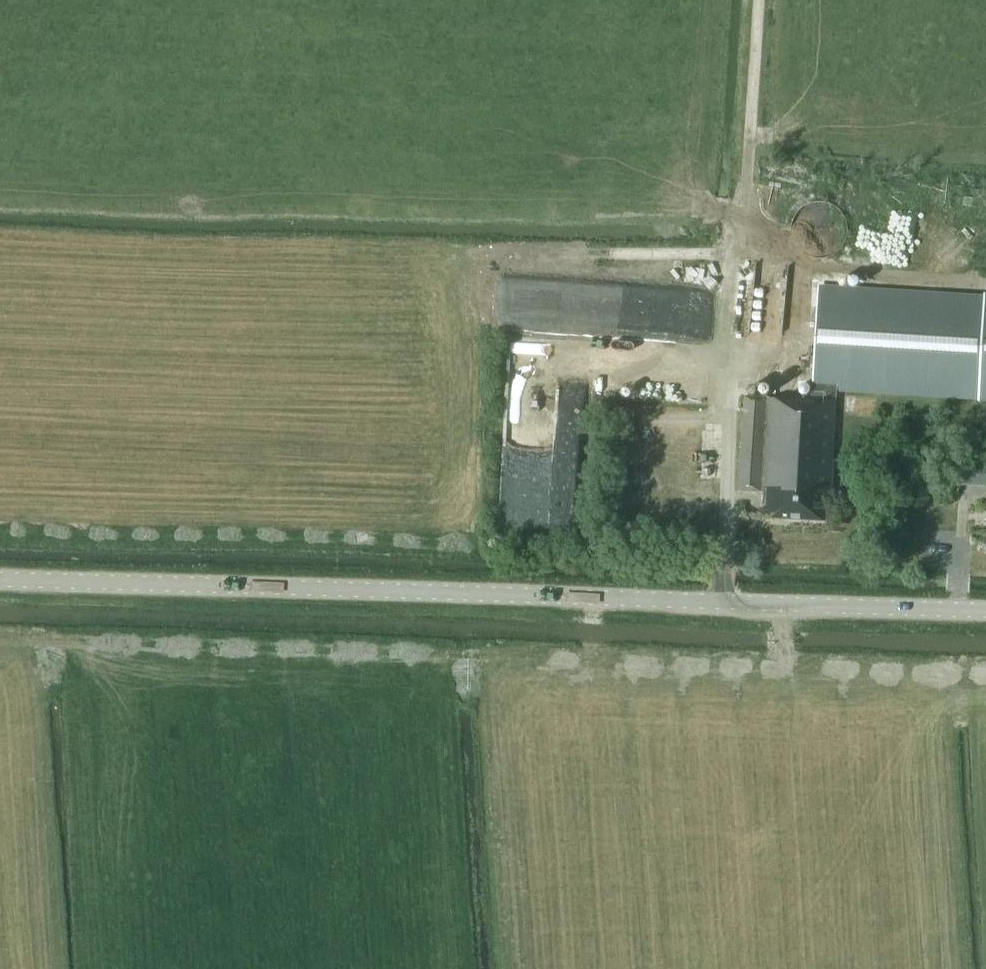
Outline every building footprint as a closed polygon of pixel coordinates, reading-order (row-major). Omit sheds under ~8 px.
[(790,227),(791,231),(791,237),(793,242),(796,247),(800,251),(806,255),(812,257),(818,259),(823,258),(830,257),(836,253),(841,249),(844,244),(846,238),(848,233),(848,227),(847,222),(844,216),(842,212),(839,209),(835,206),(830,203),(825,202),(821,201),(816,201),(812,202),(808,203),(804,206),(799,210),(796,214),(793,218),(792,221),(790,227)] [(984,296),(984,298),(819,288),(812,397),(791,396),(791,399),(745,396),(740,488),(762,490),(761,503),(764,503),(763,518),(823,521),(824,496),(830,496),(836,389),(979,397),(979,399),(985,399),(985,296),(984,296)] [(957,488),(945,487),(945,499),(957,499),(957,488)]
